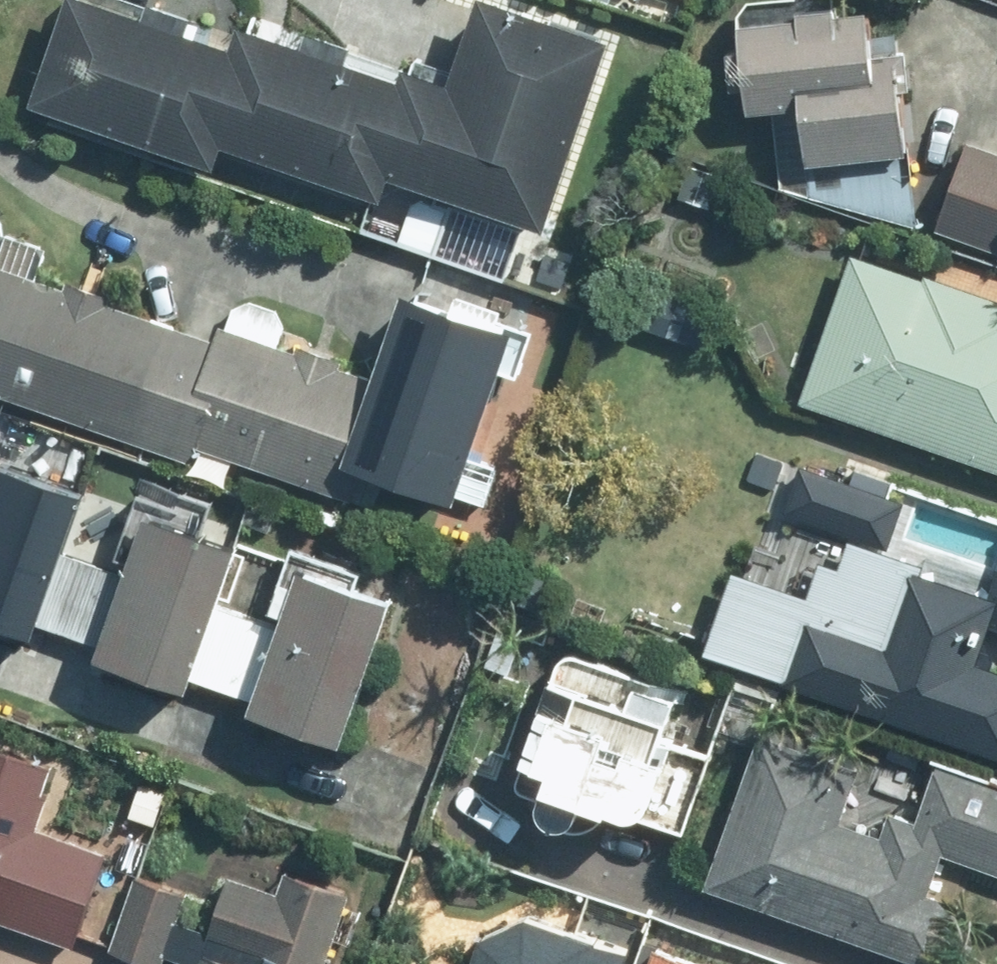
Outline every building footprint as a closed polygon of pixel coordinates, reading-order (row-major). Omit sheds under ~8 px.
[(220,146),(256,38),(235,31),(230,47),(185,33),(189,18),(145,3),(140,19),(84,0),(66,0),(29,110),(212,171),(220,146)] [(419,78),(386,176),(541,227),(604,39),(486,0),(477,0),(448,87),(419,78)] [(746,3),(736,15),(737,51),(725,52),(728,93),(741,89),(746,114),(796,109),(805,166),(902,154),(893,56),(871,55),(868,13),(835,16),(833,0),(783,0),(746,3)] [(378,200),(386,176),(419,78),(401,72),(397,84),(256,38),(220,146),(378,200)] [(963,143),(933,234),(996,256),(996,155),(963,143)] [(850,254),(798,405),(996,472),(996,303),(850,254)] [(193,447),(178,442),(212,343),(0,270),(0,399),(187,463),(193,447)] [(399,296),(369,382),(339,470),(355,475),(451,508),(511,334),(399,296)] [(216,330),(212,343),(178,442),(193,447),(346,500),(355,475),(339,470),(369,382),(216,330)] [(907,501),(798,467),(784,514),(892,547),(907,501)] [(33,629),(60,552),(79,497),(0,471),(0,630),(29,640),(33,629)] [(124,573),(60,552),(33,629),(99,651),(95,665),(188,696),(192,683),(217,605),(235,551),(142,520),(124,573)] [(985,598),(922,578),(926,566),(848,541),(839,570),(821,564),(809,601),(729,575),(702,658),(996,756),(996,673),(975,666),(988,627),(996,630),(996,561),(985,598)] [(276,625),(217,605),(192,683),(251,703),(246,718),(339,749),(387,605),(293,574),(276,625)] [(577,654),(556,663),(512,787),(539,796),(534,807),(538,822),(548,830),(567,828),(577,809),(604,816),(624,821),(637,819),(682,835),(727,704),(577,654)] [(704,891),(923,963),(935,963),(955,904),(927,895),(940,857),(996,877),(996,795),(934,773),(917,824),(889,814),(881,840),(840,826),(858,771),(756,736),(704,891)] [(0,752),(0,925),(73,950),(106,854),(34,830),(55,770),(0,752)] [(344,913),(343,913),(349,895),(280,874),(274,894),(227,879),(210,934),(256,948),(251,963),(328,963),(344,913)] [(134,879),(110,953),(143,963),(163,963),(186,895),(134,879)] [(631,948),(527,917),(479,939),(467,963),(626,963),(631,948)] [(655,949),(649,963),(698,963),(655,949)]
